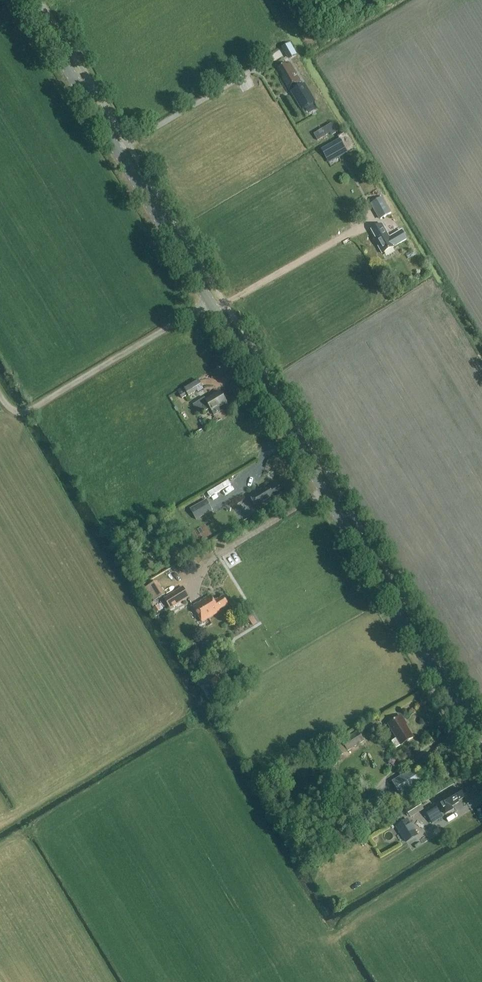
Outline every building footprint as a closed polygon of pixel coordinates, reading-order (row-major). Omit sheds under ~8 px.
[(299,88),(298,85),(301,83),(290,64),(287,66),(285,64),(278,68),(283,77),(281,78),(289,91),(293,88),(295,90),(292,92),(302,109),(314,102),(304,85),(299,88)] [(332,124),(326,127),(331,135),(337,132),(332,124)] [(345,148),(340,139),(322,149),(327,158),(345,148)] [(391,213),(382,198),(370,205),(379,220),(383,218),(391,213)] [(375,241),(382,253),(406,240),(402,232),(389,238),(382,225),(373,230),(378,240),(375,241)] [(199,381),(184,390),(188,396),(203,388),(199,381)] [(205,411),(210,408),(214,415),(220,411),(219,408),(227,403),(220,392),(206,401),(204,398),(198,402),(203,411),(204,410),(205,411)] [(253,500),(258,509),(275,499),(274,498),(281,493),(276,485),(269,490),(268,489),(258,494),(260,496),(253,500)] [(212,511),(206,500),(191,509),(196,520),(212,511)] [(154,601),(165,594),(157,582),(146,589),(154,601)] [(182,588),(164,599),(170,609),(188,597),(182,588)] [(219,610),(228,605),(223,597),(214,602),(210,596),(192,607),(198,618),(199,617),(202,622),(220,611),(219,610)] [(219,677),(209,683),(216,694),(226,688),(219,677)] [(389,723),(397,738),(391,741),(395,748),(413,738),(404,723),(405,722),(401,717),(389,723)] [(381,727),(377,720),(366,727),(370,734),(381,727)] [(341,742),(348,751),(364,741),(358,732),(341,742)] [(397,795),(418,782),(409,768),(389,781),(397,795)] [(443,799),(437,802),(446,815),(451,811),(450,809),(459,803),(458,802),(464,798),(459,789),(453,793),(452,792),(442,798),(443,799)] [(425,809),(422,805),(419,807),(416,802),(405,809),(411,818),(425,809)] [(425,811),(430,818),(439,812),(435,805),(425,811)] [(397,812),(390,816),(406,842),(417,835),(407,820),(403,822),(397,812)] [(308,842),(300,846),(307,859),(315,855),(308,842)]
